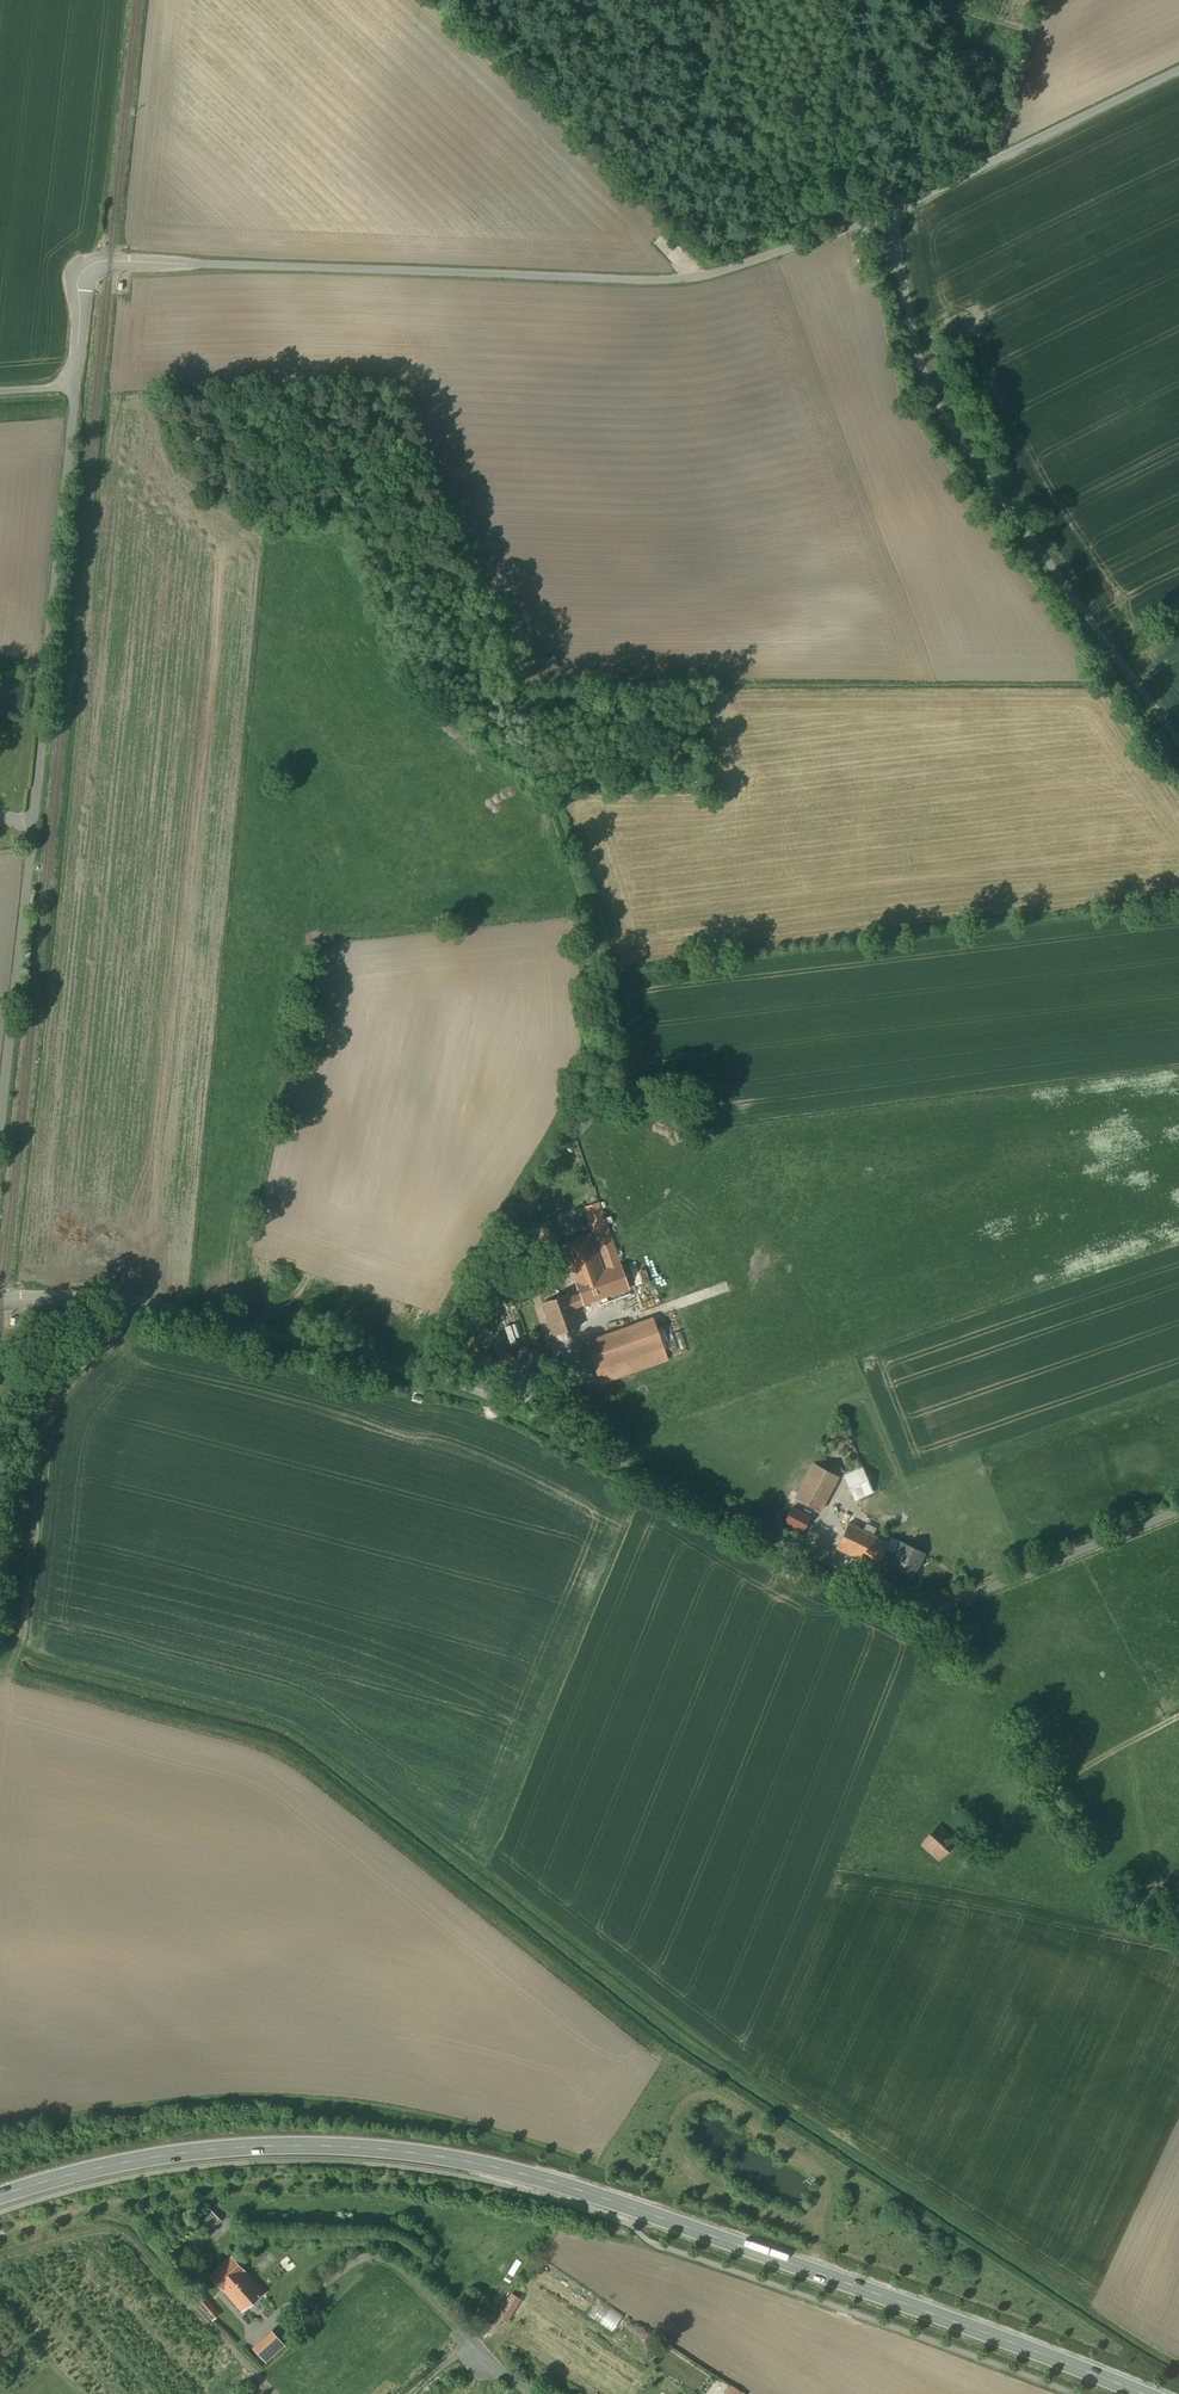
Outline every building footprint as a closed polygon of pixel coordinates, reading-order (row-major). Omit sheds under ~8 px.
[(620,1265),(598,1202),(584,1207),(606,1270),(620,1265)] [(559,1240),(549,1221),(538,1227),(547,1246),(559,1240)] [(590,1236),(563,1246),(575,1281),(603,1271),(590,1236)] [(603,1271),(575,1281),(584,1304),(584,1305),(629,1289),(621,1265),(620,1265),(606,1270),(603,1271)] [(568,1294),(543,1303),(554,1336),(580,1326),(573,1308),(584,1304),(580,1294),(570,1297),(568,1294)] [(653,1319),(586,1343),(600,1383),(668,1359),(653,1319)] [(838,1477),(814,1463),(795,1498),(819,1512),(838,1477)] [(867,1465),(847,1473),(857,1500),(877,1493),(867,1465)] [(812,1512),(794,1503),(783,1526),(801,1535),(812,1512)] [(888,1543),(848,1523),(836,1547),(877,1567),(877,1566),(877,1565),(880,1559),(885,1549),(887,1544),(888,1544),(888,1543)] [(923,1553),(901,1542),(895,1554),(890,1564),(889,1566),(911,1577),(923,1553)] [(895,1554),(885,1549),(880,1559),(890,1564),(895,1554)] [(939,1824),(921,1845),(939,1861),(957,1840),(939,1824)] [(226,2225),(212,2208),(196,2221),(210,2238),(226,2225)] [(232,2257),(211,2276),(222,2288),(244,2270),(232,2257)] [(263,2293),(244,2270),(222,2288),(242,2311),(263,2293)] [(522,2299),(511,2292),(498,2314),(509,2320),(522,2299)] [(220,2313),(202,2293),(195,2299),(213,2319),(220,2313)] [(607,2303),(595,2319),(613,2332),(625,2316),(607,2303)] [(274,2331),(259,2345),(273,2361),(288,2347),(274,2331)] [(748,2392),(730,2384),(726,2393),(747,2393),(748,2392)]
